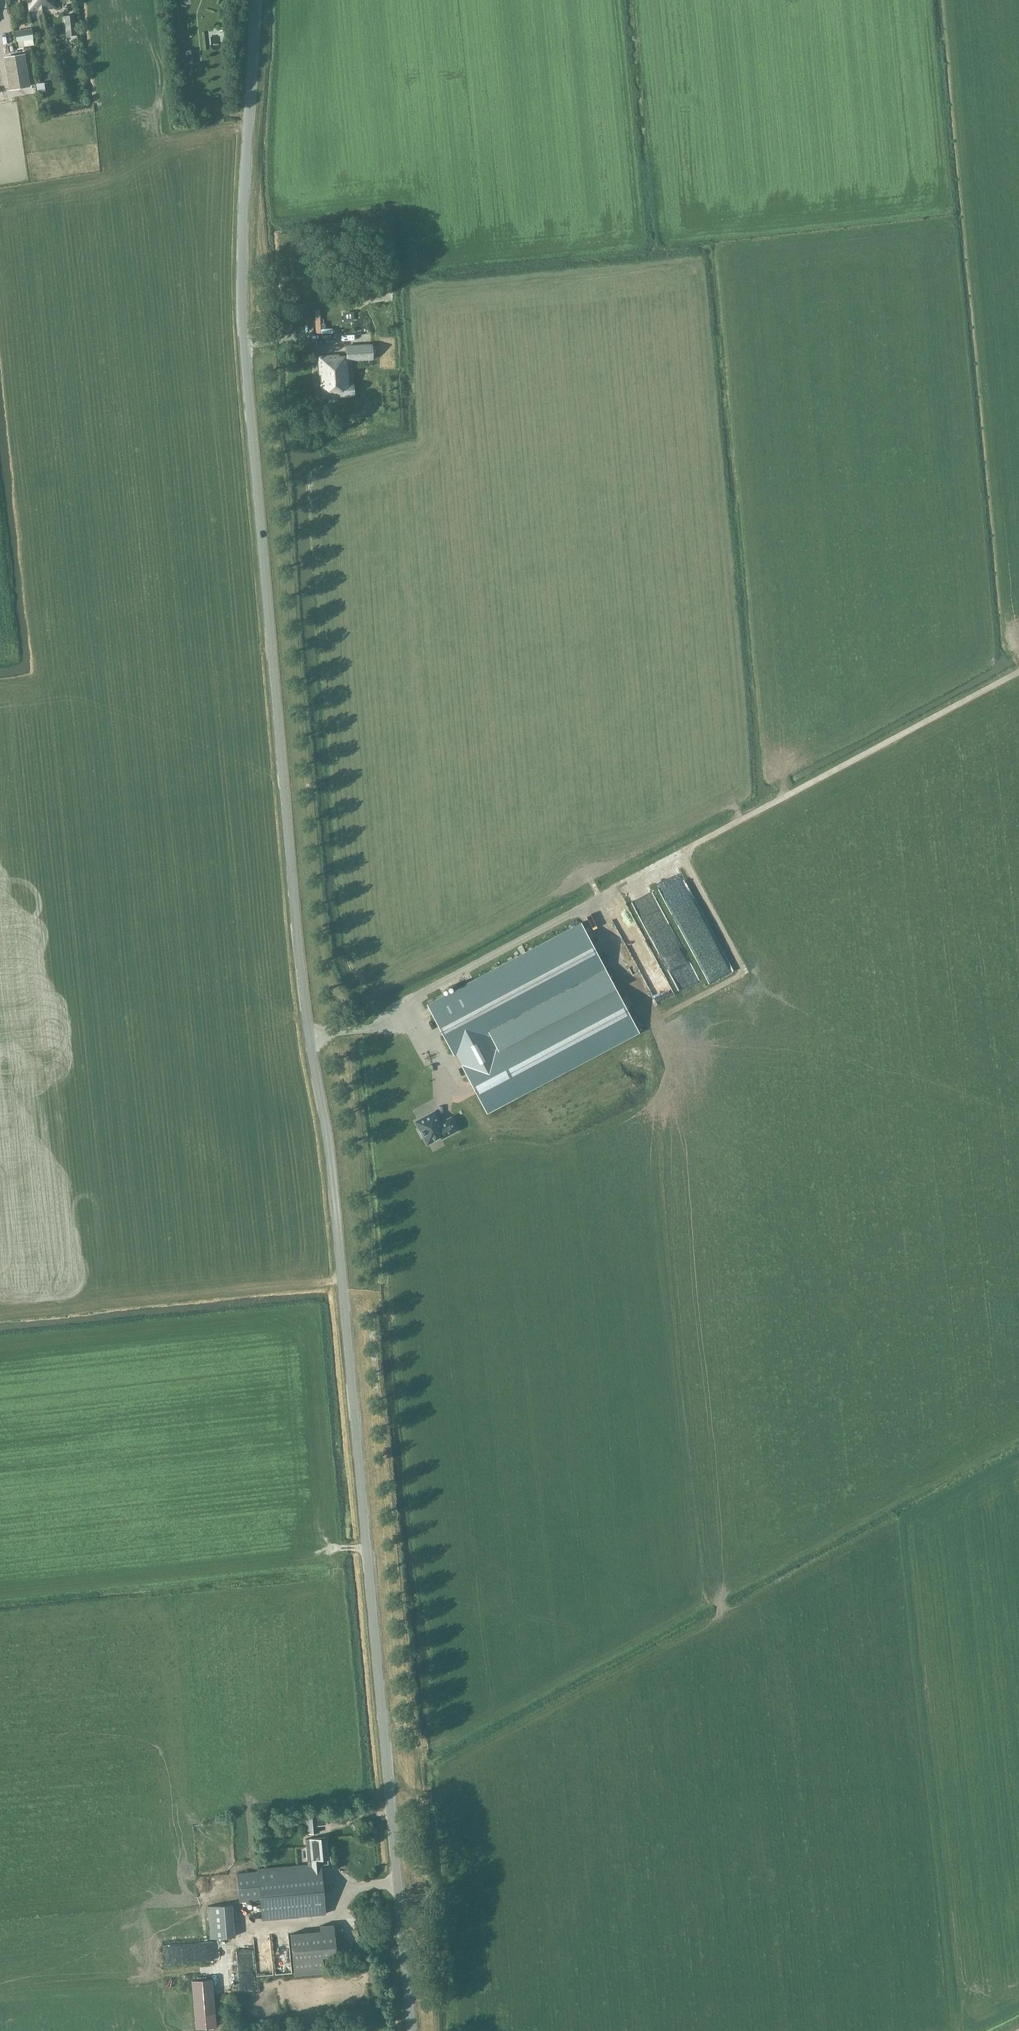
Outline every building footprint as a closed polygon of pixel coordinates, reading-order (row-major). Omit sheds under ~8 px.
[(42,9),(41,0),(27,0),(28,11),(42,9)] [(56,8),(56,0),(41,0),(42,9),(56,8)] [(76,35),(74,15),(64,16),(66,36),(76,35)] [(34,45),(33,39),(31,28),(13,31),(15,42),(18,41),(19,48),(23,47),(24,47),(34,45)] [(179,64),(192,63),(191,50),(178,51),(179,64)] [(11,89),(29,86),(24,55),(6,57),(11,89)] [(44,83),(36,84),(37,92),(45,91),(44,83)] [(373,359),(373,358),(372,344),(346,346),(347,355),(339,356),(339,354),(317,356),(321,398),(354,395),(351,360),(373,359)] [(489,1034),(606,972),(580,923),(427,1004),(454,1055),(458,1053),(473,1081),(505,1064),(489,1034)] [(410,1106),(412,1112),(430,1106),(428,1100),(410,1106)] [(434,1112),(416,1122),(420,1129),(419,1130),(422,1136),(424,1135),(428,1143),(440,1136),(441,1139),(457,1130),(451,1117),(440,1123),(434,1112)] [(305,1817),(307,1834),(319,1833),(318,1816),(305,1817)] [(320,1859),(328,1858),(326,1837),(309,1838),(305,1839),(308,1866),(258,1871),(237,1873),(239,1902),(260,1900),(262,1920),(325,1914),(321,1865),(320,1859)] [(210,1937),(235,1936),(232,1904),(207,1906),(210,1937)] [(320,1930),(290,1933),(294,1975),(324,1973),(323,1956),(337,1954),(334,1924),(319,1925),(320,1930)] [(285,1974),(285,1947),(271,1947),(271,1974),(285,1974)] [(216,2026),(213,1979),(192,1980),(195,2028),(216,2026)]
